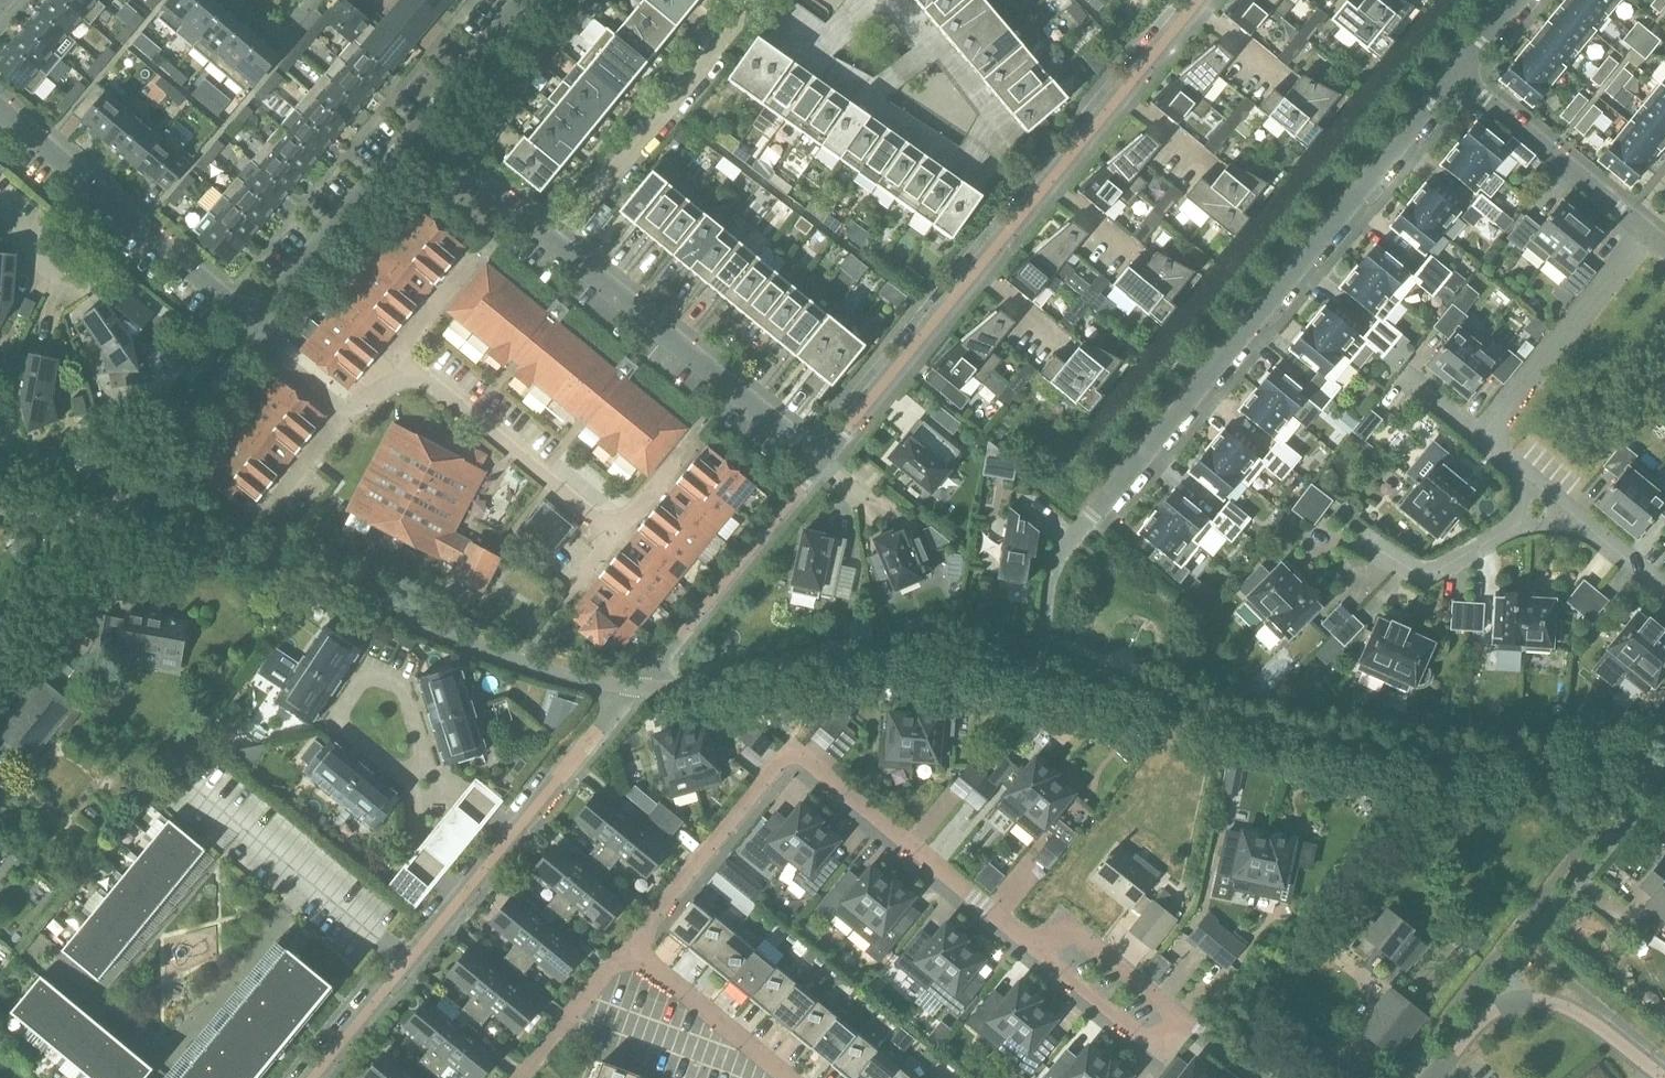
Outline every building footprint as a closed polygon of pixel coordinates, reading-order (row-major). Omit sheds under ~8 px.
[(83,18),(62,0),(48,0),(39,10),(68,35),(82,19),(83,18)] [(82,19),(90,25),(106,7),(98,0),(98,1),(97,0),(62,0),(83,18),(82,19)] [(160,0),(148,0),(145,4),(152,9),(160,0)] [(176,33),(204,0),(173,0),(165,10),(158,18),(176,33)] [(193,48),(225,11),(212,0),(204,0),(176,33),(192,47),(193,48)] [(381,62),(395,45),(341,0),(339,0),(324,17),(330,21),(353,41),(353,40),(380,63),(381,62)] [(432,0),(388,0),(369,23),(395,45),(381,62),(391,71),(426,30),(451,0),(433,0),(433,1),(432,0)] [(580,7),(588,13),(597,2),(594,0),(585,0),(580,7)] [(676,27),(644,0),(643,0),(629,17),(662,45),(676,27)] [(692,8),(681,0),(644,0),(676,27),(677,27),(692,8)] [(692,8),(699,0),(681,0),(692,8)] [(924,11),(937,0),(914,0),(924,11)] [(924,11),(939,28),(972,0),(937,0),(924,11)] [(984,0),(972,0),(939,28),(953,46),(994,11),(984,0)] [(1088,2),(1099,11),(1108,0),(1089,0),(1088,2)] [(1261,0),(1239,0),(1222,14),(1250,37),(1272,10),(1273,9),(1261,0)] [(1273,9),(1272,10),(1282,19),(1293,6),(1286,0),(1261,0),(1273,9)] [(1356,9),(1356,10),(1388,37),(1389,36),(1413,7),(1400,0),(1364,0),(1356,9)] [(1561,6),(1593,32),(1609,14),(1592,0),(1566,0),(1561,6)] [(1609,14),(1620,0),(1592,0),(1609,14)] [(1664,7),(1664,0),(1655,0),(1650,6),(1660,14),(1664,7)] [(1395,41),(1389,36),(1388,37),(1356,10),(1356,9),(1346,1),(1331,20),(1380,60),(1395,41)] [(1077,23),(1087,15),(1075,2),(1066,10),(1077,23)] [(1561,6),(1546,24),(1578,51),(1593,32),(1561,6)] [(588,13),(580,7),(571,19),(580,26),(589,15),(588,13)] [(1309,19),(1319,27),(1328,16),(1318,8),(1309,19)] [(25,28),(54,52),(68,35),(39,10),(25,28)] [(193,48),(210,62),(242,25),(225,11),(193,48)] [(1008,29),(994,11),(953,46),(968,63),(1008,29)] [(127,25),(134,31),(144,19),(137,13),(127,25)] [(330,21),(324,17),(323,16),(309,32),(316,38),(330,21)] [(648,63),(662,45),(629,17),(615,34),(614,35),(648,63)] [(1308,41),(1319,27),(1309,19),(1298,33),(1308,41)] [(1638,22),(1630,32),(1641,41),(1649,31),(1647,29),(1638,22)] [(1546,24),(1531,42),(1563,69),(1578,51),(1546,24)] [(123,44),(134,31),(127,25),(116,38),(123,44)] [(210,62),(227,77),(259,40),(242,25),(210,62)] [(633,80),(648,63),(614,35),(615,34),(607,27),(592,46),(633,80)] [(39,69),(40,69),(54,52),(25,28),(10,45),(39,69)] [(1023,46),(1008,29),(968,63),(983,80),(1023,46)] [(560,31),(551,42),(560,50),(570,39),(560,31)] [(1649,31),(1641,41),(1653,50),(1661,41),(1652,34),(1649,31)] [(309,32),(294,49),(301,55),(316,38),(309,32)] [(1631,48),(1634,50),(1641,41),(1630,32),(1622,41),(1631,48)] [(1298,33),(1287,46),(1296,54),(1308,41),(1298,33)] [(1110,35),(1101,42),(1110,53),(1119,45),(1112,37),(1110,35)] [(727,80),(747,94),(777,51),(758,37),(727,80)] [(277,55),(259,40),(227,77),(246,92),(277,55)] [(380,63),(353,40),(353,41),(339,58),(376,89),(391,71),(381,62),(380,63)] [(1645,60),(1653,50),(1641,41),(1634,50),(1636,52),(1645,60)] [(560,50),(551,42),(542,54),(551,61),(560,50)] [(1531,42),(1516,61),(1548,87),(1563,69),(1531,42)] [(144,43),(138,49),(152,61),(158,54),(144,43)] [(39,69),(10,45),(0,57),(0,67),(32,94),(48,75),(40,69),(39,69)] [(1200,98),(1200,97),(1233,57),(1218,45),(1177,79),(1200,98)] [(619,98),(633,80),(592,46),(576,64),(585,71),(585,70),(619,98)] [(1038,63),(1023,46),(983,80),(998,98),(1038,63)] [(1296,54),(1287,46),(1277,58),(1286,66),(1296,54)] [(98,60),(105,65),(115,53),(108,47),(98,60)] [(287,72),(301,55),(294,49),(280,67),(287,72)] [(796,64),(777,51),(747,94),(765,107),(796,64)] [(1609,56),(1599,68),(1609,75),(1618,64),(1609,56)] [(156,64),(170,76),(175,69),(162,57),(156,64)] [(324,75),(361,106),(376,89),(339,58),(324,75)] [(94,78),(105,65),(98,60),(87,72),(94,78)] [(1548,87),(1516,61),(1500,80),(1532,107),(1548,87)] [(1053,81),(1038,63),(998,98),(1013,115),(1053,81)] [(815,77),(796,64),(765,107),(784,120),(815,77)] [(531,66),(522,77),(530,84),(539,72),(531,66)] [(1599,87),(1609,75),(1599,68),(1590,79),(1599,87)] [(1623,68),(1614,80),(1623,87),(1633,76),(1623,68)] [(189,81),(175,69),(170,76),(184,87),(189,81)] [(604,115),(619,98),(585,70),(585,71),(571,88),(604,115)] [(276,71),(265,84),(272,89),(282,77),(276,71)] [(310,92),(347,123),(361,106),(324,75),(310,92)] [(1302,75),(1283,98),(1283,99),(1315,126),(1316,125),(1340,95),(1302,75)] [(530,84),(522,77),(513,89),(520,95),(530,84)] [(833,90),(815,77),(784,120),(803,133),(833,90)] [(155,84),(168,95),(173,88),(161,78),(155,84)] [(1200,98),(1177,79),(1150,103),(1177,125),(1190,110),(1200,118),(1211,106),(1200,97),(1200,98)] [(1614,99),(1623,87),(1614,80),(1604,91),(1614,99)] [(556,105),(590,133),(604,115),(571,88),(563,81),(548,99),(556,105)] [(1068,99),(1053,81),(1013,115),(1028,133),(1068,99)] [(69,94),(75,100),(86,87),(79,82),(69,94)] [(102,138),(126,109),(97,84),(73,113),(102,138)] [(272,89),(265,84),(255,96),(261,102),(272,89)] [(190,93),(204,104),(210,98),(196,86),(190,93)] [(1664,122),(1664,91),(1659,86),(1644,105),(1664,122)] [(186,98),(173,88),(168,95),(180,105),(186,98)] [(852,103),(833,90),(803,133),(821,147),(852,103)] [(1322,130),(1316,125),(1315,126),(1283,99),(1283,98),(1273,90),(1258,108),(1307,149),(1322,130)] [(303,116),(332,141),(347,123),(310,92),(295,109),(303,116)] [(1579,93),(1569,105),(1578,112),(1588,101),(1579,93)] [(65,112),(75,100),(69,94),(58,107),(65,112)] [(1237,107),(1246,115),(1255,105),(1245,97),(1237,107)] [(224,109),(210,98),(204,104),(218,116),(224,109)] [(575,151),(590,133),(556,105),(548,99),(547,98),(533,116),(542,123),(575,151)] [(502,101),(493,113),(501,119),(510,108),(502,101)] [(870,117),(852,103),(821,147),(840,160),(870,117)] [(1569,124),(1578,112),(1569,105),(1560,116),(1569,124)] [(1593,105),(1584,117),(1593,124),(1603,113),(1593,105)] [(1661,149),(1664,145),(1664,122),(1644,105),(1629,123),(1661,149)] [(247,106),(236,118),(243,124),(253,111),(247,106)] [(1235,129),(1246,115),(1237,107),(1225,121),(1235,129)] [(102,138),(119,152),(143,123),(126,109),(102,138)] [(281,126),(289,133),(318,158),(332,141),(303,116),(295,109),(281,126)] [(889,130),(870,117),(840,160),(858,173),(889,130)] [(1584,136),(1593,124),(1584,117),(1574,128),(1584,136)] [(232,137),(243,124),(236,118),(226,131),(232,137)] [(1225,121),(1214,135),(1223,143),(1235,129),(1225,121)] [(136,167),(161,138),(160,137),(143,123),(119,152),(136,167)] [(561,168),(575,151),(542,123),(528,140),(528,141),(561,168)] [(1525,167),(1535,156),(1513,138),(1506,147),(1476,123),(1458,144),(1493,172),(1508,153),(1525,167)] [(1614,141),(1646,168),(1661,149),(1629,123),(1614,141)] [(281,126),(266,143),(303,175),(318,158),(289,133),(281,126)] [(688,135),(680,128),(672,138),(680,145),(688,135)] [(167,129),(160,137),(161,138),(136,167),(165,192),(190,163),(179,153),(186,145),(167,129)] [(714,140),(724,147),(732,137),(722,129),(714,140)] [(908,143),(889,130),(858,173),(877,186),(908,143)] [(1104,168),(1138,195),(1147,183),(1137,174),(1161,146),(1146,133),(1104,168)] [(1223,143),(1214,135),(1204,147),(1214,155),(1223,143)] [(528,141),(528,140),(524,137),(503,162),(541,193),(561,168),(528,141)] [(218,140),(207,152),(214,158),(224,146),(218,140)] [(1630,187),(1646,168),(1614,141),(1598,161),(1630,187)] [(259,168),(260,167),(289,192),(303,175),(266,143),(251,161),(259,168)] [(877,186),(896,199),(926,156),(908,143),(877,186)] [(1493,172),(1458,144),(1441,165),(1475,194),(1493,172)] [(738,147),(733,154),(733,155),(737,158),(745,163),(750,156),(738,147)] [(203,171),(214,158),(207,152),(197,165),(203,171)] [(945,169),(926,156),(896,199),(914,212),(945,169)] [(751,168),(762,176),(769,167),(757,159),(751,168)] [(1229,164),(1210,187),(1243,214),(1243,213),(1268,184),(1229,164)] [(260,167),(259,168),(246,184),(245,184),(274,209),(289,192),(260,167)] [(1138,195),(1104,168),(1077,191),(1105,214),(1117,198),(1128,207),(1138,195)] [(963,182),(945,169),(914,212),(933,226),(963,182)] [(619,212),(637,227),(671,186),(652,171),(619,212)] [(780,177),(775,173),(769,181),(787,195),(793,187),(788,183),(780,177)] [(189,174),(178,187),(185,192),(195,180),(189,174)] [(260,226),(274,209),(245,184),(246,184),(238,177),(222,196),(230,202),(231,202),(260,226)] [(1249,219),(1243,213),(1243,214),(1210,187),(1200,178),(1185,197),(1234,237),(1249,219)] [(983,196),(963,182),(933,226),(952,239),(983,196)] [(1425,184),(1408,205),(1442,234),(1460,212),(1425,184)] [(1164,196),(1173,204),(1182,193),(1172,185),(1164,196)] [(688,200),(671,186),(637,227),(655,241),(688,200)] [(174,205),(185,192),(178,187),(167,199),(174,205)] [(231,202),(230,202),(222,196),(222,195),(208,212),(216,219),(245,243),(260,226),(231,202)] [(1471,206),(1482,215),(1493,224),(1502,212),(1481,195),(1471,206)] [(1162,218),(1173,204),(1164,196),(1152,210),(1162,218)] [(706,215),(688,200),(655,241),(672,256),(706,215)] [(1525,216),(1507,238),(1522,250),(1525,247),(1545,263),(1546,261),(1581,219),(1561,202),(1540,228),(1525,216)] [(1442,234),(1408,205),(1390,227),(1425,255),(1442,234)] [(815,206),(810,213),(823,223),(828,216),(815,206)] [(1482,215),(1471,206),(1462,218),(1473,227),(1482,215)] [(398,233),(446,272),(457,259),(455,258),(455,259),(437,243),(446,232),(418,209),(398,233)] [(1152,210),(1141,224),(1151,232),(1162,218),(1152,210)] [(724,229),(706,215),(672,256),(690,270),(724,229)] [(828,216),(823,223),(835,232),(841,223),(829,215),(828,216)] [(805,235),(812,226),(802,218),(795,226),(805,235)] [(245,243),(216,219),(201,237),(230,262),(245,243)] [(1601,236),(1581,219),(1546,261),(1567,278),(1562,283),(1576,296),(1595,273),(1580,261),(1601,236)] [(1055,274),(1065,283),(1075,271),(1065,262),(1088,234),(1073,222),(1032,256),(1054,275),(1055,274)] [(1151,232),(1141,224),(1131,236),(1141,244),(1151,232)] [(741,244),(724,229),(690,270),(708,285),(741,244)] [(435,285),(446,272),(398,233),(378,256),(407,280),(416,269),(434,284),(435,285)] [(870,243),(867,240),(862,247),(865,250),(870,243)] [(759,258),(741,244),(708,285),(725,299),(759,258)] [(1375,245),(1358,267),(1400,301),(1416,282),(1433,296),(1442,285),(1421,268),(1413,277),(1375,245)] [(1156,252),(1138,275),(1137,276),(1170,302),(1195,272),(1156,252)] [(17,254),(0,253),(0,326),(13,302),(17,254)] [(878,264),(887,270),(894,260),(885,254),(878,264)] [(359,280),(407,319),(418,306),(417,305),(417,306),(398,290),(407,280),(378,256),(359,280)] [(1054,275),(1032,256),(1004,280),(1032,302),(1044,287),(1055,296),(1065,283),(1055,274),(1054,275)] [(1431,256),(1421,268),(1442,285),(1452,273),(1431,256)] [(725,299),(743,313),(776,273),(759,258),(725,299)] [(648,475),(686,429),(625,379),(622,383),(613,376),(617,372),(556,322),(552,326),(544,319),(548,315),(487,265),(449,311),(494,349),(489,355),(503,365),(507,360),(509,361),(513,357),(521,364),(518,368),(520,370),(515,376),(528,386),(533,381),(579,418),(582,414),(591,420),(587,425),(603,438),(599,444),(612,455),(617,449),(648,475)] [(1177,307),(1170,302),(1137,276),(1138,275),(1128,267),(1112,285),(1162,326),(1177,307)] [(1378,320),(1371,329),(1392,346),(1401,335),(1384,321),(1400,301),(1358,267),(1340,288),(1378,320)] [(761,328),(794,287),(776,273),(743,313),(761,328)] [(1091,284),(1101,292),(1109,282),(1100,274),(1091,284)] [(397,332),(407,319),(359,280),(340,303),(368,327),(377,316),(396,331),(397,332)] [(1089,306),(1101,292),(1091,284),(1080,298),(1089,306)] [(761,328),(778,342),(812,301),(794,287),(761,328)] [(1663,287),(1656,296),(1664,303),(1664,289),(1663,287)] [(107,373),(137,368),(132,340),(155,313),(129,290),(115,306),(125,314),(119,321),(105,301),(80,318),(103,351),(107,373)] [(18,314),(29,319),(36,303),(25,297),(18,314)] [(1068,312),(1078,320),(1089,306),(1080,298),(1068,312)] [(796,357),(829,316),(812,301),(778,342),(796,357)] [(320,327),(368,366),(379,353),(378,352),(378,353),(359,337),(368,327),(340,303),(320,327)] [(1428,364),(1448,381),(1477,345),(1478,346),(1483,339),(1462,322),(1467,316),(1452,304),(1434,326),(1449,338),(1428,364)] [(1325,307),(1307,328),(1349,363),(1365,344),(1382,358),(1392,346),(1371,329),(1363,338),(1325,307)] [(1000,310),(959,345),(992,372),(1002,360),(991,352),(1015,323),(1000,310)] [(1068,332),(1078,320),(1068,312),(1058,324),(1068,332)] [(796,357),(813,371),(847,330),(829,316),(796,357)] [(368,366),(320,327),(301,351),(329,374),(338,363),(357,378),(358,379),(368,366)] [(1328,381),(1320,390),(1331,399),(1341,387),(1334,382),(1349,363),(1307,328),(1290,349),(1328,381)] [(832,386),(866,346),(847,330),(813,371),(832,386)] [(1084,341),(1065,364),(1064,364),(1097,391),(1098,390),(1122,361),(1084,341)] [(1478,346),(1477,345),(1448,381),(1468,397),(1489,372),(1504,384),(1522,362),(1534,348),(1525,341),(1514,355),(1507,349),(1497,362),(1478,346)] [(992,372),(959,345),(931,368),(949,382),(940,393),(961,410),(970,399),(959,390),(972,376),(982,384),(992,372)] [(53,399),(60,359),(30,354),(21,400),(29,428),(58,421),(53,399)] [(1104,396),(1098,390),(1097,391),(1064,364),(1065,364),(1055,355),(1039,374),(1088,414),(1104,396)] [(1018,373),(1028,381),(1037,370),(1027,362),(1018,373)] [(1274,368),(1257,389),(1291,417),(1292,416),(1309,396),(1274,368)] [(1008,385),(992,372),(982,384),(998,397),(1002,392),(1007,387),(1008,385)] [(1016,395),(1028,381),(1018,373),(1008,385),(1007,387),(1016,395)] [(306,442),(317,429),(316,428),(297,413),(307,401),(278,378),(258,402),(306,442)] [(1016,395),(1007,387),(1002,392),(997,399),(1007,407),(1016,395)] [(1278,442),(1270,451),(1291,469),(1301,457),(1284,443),(1300,423),(1292,416),(1291,417),(1257,389),(1239,411),(1278,442)] [(1321,411),(1331,399),(1320,390),(1311,402),(1321,411)] [(76,416),(87,413),(82,396),(72,399),(76,416)] [(1649,411),(1657,417),(1664,408),(1664,400),(1661,396),(1649,411)] [(296,455),(306,442),(258,402),(239,426),(268,449),(276,438),(295,454),(296,455)] [(1381,420),(1369,410),(1352,430),(1364,440),(1381,420)] [(889,458),(931,493),(950,471),(947,468),(960,452),(923,422),(904,446),(901,443),(889,458)] [(493,576),(501,562),(498,561),(499,559),(459,537),(455,544),(449,540),(485,472),(478,468),(484,456),(449,437),(443,450),(394,424),(348,510),(382,528),(375,541),(398,553),(405,541),(439,559),(441,555),(460,565),(454,576),(481,591),(490,574),(493,576)] [(220,449),(268,489),(278,476),(277,475),(259,460),(268,449),(239,426),(220,449)] [(1241,479),(1240,480),(1248,486),(1264,466),(1282,480),(1291,469),(1270,451),(1262,461),(1224,429),(1206,451),(1241,479)] [(1017,463),(988,440),(982,475),(1014,481),(1017,463)] [(1473,490),(1446,467),(1454,457),(1433,440),(1405,473),(1414,481),(1418,484),(1459,518),(1477,495),(1472,491),(1473,490)] [(1603,466),(1618,478),(1597,504),(1617,520),(1652,478),(1632,462),(1637,456),(1622,443),(1603,466)] [(257,502),(268,489),(220,449),(200,474),(228,497),(238,485),(256,501),(257,502)] [(1240,480),(1241,479),(1206,451),(1189,472),(1223,500),(1240,480)] [(697,457),(687,470),(735,510),(755,485),(726,462),(717,473),(698,458),(699,458),(697,457)] [(696,499),(687,510),(715,533),(735,510),(687,470),(676,483),(677,484),(696,499)] [(1652,478),(1617,520),(1638,537),(1659,511),(1664,516),(1664,489),(1652,478)] [(1459,518),(1418,484),(1414,481),(1396,504),(1436,537),(1443,528),(1447,532),(1459,518)] [(1311,485),(1302,497),(1322,513),(1332,501),(1311,485)] [(1174,491),(1156,512),(1198,547),(1214,528),(1231,542),(1241,530),(1220,513),(1212,522),(1174,491)] [(1322,513),(1302,497),(1292,509),(1313,525),(1322,513)] [(550,557),(575,526),(544,501),(519,532),(550,557)] [(1229,501),(1220,513),(1241,530),(1250,519),(1229,501)] [(659,504),(648,517),(696,557),(715,533),(687,510),(678,520),(660,505),(659,504)] [(1020,516),(1009,507),(997,579),(1026,584),(1035,528),(1025,520),(1025,521),(1019,520),(1020,516)] [(1183,566),(1198,547),(1156,512),(1139,533),(1177,565),(1169,574),(1180,583),(1189,571),(1183,566)] [(657,546),(648,557),(677,580),(696,557),(648,517),(638,530),(639,531),(657,546)] [(874,539),(895,590),(922,579),(920,575),(934,570),(915,526),(893,536),(891,532),(874,539)] [(804,530),(790,593),(818,599),(819,595),(833,598),(846,540),(830,536),(830,540),(822,538),(822,534),(804,530)] [(926,538),(931,550),(951,541),(940,532),(926,538)] [(657,604),(677,580),(648,557),(640,567),(621,552),(620,551),(609,564),(657,604)] [(619,593),(610,604),(638,627),(657,604),(609,564),(599,577),(600,578),(619,593)] [(1244,602),(1264,623),(1305,581),(1292,568),(1288,572),(1281,565),(1244,602)] [(1321,608),(1320,607),(1325,602),(1305,581),(1264,623),(1280,640),(1285,635),(1288,639),(1293,634),(1294,635),(1321,608)] [(1567,601),(1579,611),(1596,591),(1584,581),(1567,601)] [(1190,587),(1186,592),(1211,613),(1220,602),(1215,597),(1216,596),(1204,586),(1197,594),(1190,587)] [(1492,644),(1521,645),(1523,645),(1526,593),(1497,591),(1496,598),(1495,598),(1492,644)] [(1608,601),(1596,591),(1579,611),(1591,621),(1608,601)] [(1526,593),(1523,645),(1521,645),(1521,651),(1558,653),(1561,621),(1553,621),(1554,600),(1543,600),(1544,594),(1526,593)] [(618,651),(638,627),(610,604),(600,615),(582,601),(572,613),(586,624),(580,631),(599,646),(605,640),(618,651)] [(1467,630),(1468,603),(1453,602),(1451,629),(1467,630)] [(1467,630),(1482,631),(1484,604),(1468,603),(1467,630)] [(1322,624),(1333,634),(1352,615),(1341,605),(1322,624)] [(126,620),(113,618),(112,626),(125,628),(121,650),(181,660),(188,623),(128,613),(126,620)] [(108,647),(112,626),(113,618),(98,615),(93,645),(108,647)] [(1363,626),(1352,615),(1333,634),(1344,645),(1363,626)] [(1632,668),(1632,667),(1660,633),(1661,633),(1663,630),(1648,618),(1646,621),(1637,615),(1604,656),(1627,675),(1632,668)] [(1358,670),(1384,681),(1406,632),(1407,633),(1408,629),(1391,621),(1389,625),(1379,621),(1358,670)] [(358,654),(360,650),(350,643),(351,641),(337,632),(336,634),(325,627),(323,630),(321,629),(316,636),(318,638),(306,656),(304,655),(299,663),(337,688),(342,681),(340,680),(353,661),(355,662),(360,655),(358,654)] [(1411,683),(1414,685),(1417,684),(1420,684),(1423,683),(1425,682),(1428,680),(1430,678),(1432,676),(1434,674),(1435,671),(1437,669),(1437,666),(1438,663),(1438,660),(1438,657),(1437,654),(1437,651),(1435,649),(1434,646),(1432,644),(1407,633),(1406,632),(1384,681),(1407,691),(1411,683)] [(1654,686),(1655,687),(1657,688),(1659,688),(1661,688),(1663,688),(1664,688),(1664,637),(1661,633),(1660,633),(1632,667),(1632,668),(1654,686)] [(416,641),(404,636),(401,644),(412,649),(416,641)] [(49,661),(69,676),(80,662),(60,646),(49,661)] [(332,696),(337,688),(299,663),(294,670),(296,671),(283,690),(281,689),(276,696),(278,697),(276,701),(286,708),(285,710),(299,719),(300,717),(311,724),(313,721),(315,722),(320,715),(318,713),(330,695),(332,696)] [(428,714),(430,722),(474,709),(472,700),(470,701),(463,679),(465,679),(462,670),(460,671),(459,667),(447,670),(447,668),(430,674),(431,676),(419,679),(420,683),(418,684),(421,692),(423,692),(430,713),(428,714)] [(75,706),(40,677),(0,727),(0,734),(31,760),(75,706)] [(1603,722),(1601,705),(1586,723),(1603,722)] [(485,748),(487,747),(484,739),(482,739),(475,718),(477,717),(474,709),(430,722),(433,731),(435,730),(442,752),(440,752),(443,761),(445,760),(446,764),(458,761),(458,763),(475,757),(474,755),(486,752),(485,748)] [(915,711),(915,713),(916,713),(915,725),(912,760),(938,762),(940,734),(953,735),(954,716),(942,715),(942,713),(937,713),(937,710),(920,709),(920,711),(915,711)] [(916,713),(915,713),(898,711),(898,714),(890,713),(888,735),(887,743),(881,743),(879,765),(911,768),(912,760),(915,725),(916,713)] [(547,713),(543,726),(557,730),(561,718),(547,713)] [(762,713),(755,721),(765,729),(772,721),(762,713)] [(825,750),(844,727),(830,716),(811,738),(825,750)] [(761,756),(773,742),(750,724),(739,738),(761,756)] [(680,732),(696,790),(721,783),(706,727),(698,729),(697,727),(681,732),(680,732)] [(696,790),(680,732),(681,732),(680,730),(675,731),(675,729),(659,733),(659,736),(654,737),(671,797),(696,790)] [(366,767),(359,762),(358,763),(341,749),(342,747),(335,742),(334,743),(331,741),(325,748),(315,739),(300,758),(310,766),(304,773),(307,776),(306,777),(313,783),(314,781),(332,796),(330,797),(337,803),(366,767)] [(1017,822),(1055,775),(1056,776),(1057,775),(1053,771),(1054,769),(1042,759),(1040,761),(1036,757),(997,805),(1017,822)] [(1222,792),(1236,795),(1242,765),(1228,762),(1222,792)] [(950,788),(964,799),(982,777),(968,765),(950,788)] [(373,773),(366,767),(337,803),(344,809),(346,807),(363,821),(361,823),(368,828),(370,827),(373,830),(381,820),(382,821),(393,808),(392,807),(400,797),(396,795),(398,793),(391,787),(390,789),(372,775),(373,773)] [(1037,838),(1073,794),(1067,789),(1069,787),(1056,776),(1055,775),(1017,822),(1037,838)] [(996,788),(982,777),(964,799),(978,811),(996,788)] [(639,807),(648,814),(657,804),(648,796),(639,807)] [(598,863),(633,822),(604,799),(583,825),(601,840),(589,855),(598,863)] [(671,835),(682,821),(660,803),(648,817),(671,835)] [(820,822),(820,823),(822,821),(818,818),(819,816),(806,806),(805,808),(801,804),(780,830),(769,821),(743,853),(762,868),(770,859),(782,869),(790,860),(790,859),(820,822)] [(452,836),(467,817),(455,807),(439,826),(452,836)] [(654,822),(648,817),(641,811),(635,818),(648,829),(654,822)] [(190,869),(206,850),(169,820),(161,814),(158,819),(165,825),(153,839),(190,869)] [(467,817),(452,836),(464,846),(479,827),(467,817)] [(661,845),(633,822),(598,863),(608,871),(621,856),(639,871),(646,863),(652,868),(666,852),(660,846),(661,845)] [(834,834),(820,823),(820,822),(790,859),(790,860),(800,867),(794,879),(812,894),(831,872),(820,863),(838,841),(832,836),(834,834)] [(452,836),(439,826),(424,845),(436,855),(452,836)] [(1230,888),(1256,894),(1268,836),(1267,836),(1251,832),(1250,834),(1243,832),(1242,835),(1227,831),(1218,872),(1233,875),(1230,888)] [(1268,834),(1267,836),(1268,836),(1256,894),(1281,899),(1294,839),(1289,838),(1290,835),(1274,831),(1273,835),(1268,834)] [(190,869),(153,839),(146,833),(143,837),(150,843),(138,857),(138,858),(175,888),(190,869)] [(1049,869),(1067,846),(1053,835),(1034,857),(1049,869)] [(464,846),(452,836),(436,855),(449,865),(464,846)] [(1109,857),(1098,871),(1113,884),(1109,889),(1132,907),(1133,906),(1143,914),(1129,931),(1152,949),(1176,919),(1153,901),(1151,903),(1141,895),(1158,874),(1143,862),(1140,865),(1117,847),(1112,854),(1110,852),(1107,856),(1109,857)] [(135,861),(123,876),(160,906),(175,888),(138,858),(138,857),(131,851),(128,855),(135,861)] [(556,915),(590,874),(562,851),(540,877),(558,892),(546,907),(556,915)] [(1621,852),(1613,863),(1622,870),(1630,859),(1621,852)] [(1664,919),(1664,858),(1664,857),(1641,887),(1654,896),(1647,905),(1664,919)] [(764,889),(726,858),(716,870),(754,901),(764,889)] [(892,882),(892,881),(879,870),(877,872),(871,867),(852,889),(842,881),(818,910),(830,920),(835,913),(854,928),(892,882)] [(120,880),(108,894),(145,925),(160,906),(123,876),(116,870),(113,874),(120,880)] [(388,888),(401,898),(416,880),(404,870),(388,888)] [(728,898),(737,888),(717,872),(709,882),(728,898)] [(618,897),(590,874),(556,915),(566,923),(578,908),(597,923),(603,915),(610,920),(623,903),(617,898),(618,897)] [(413,908),(428,890),(416,880),(401,898),(413,908)] [(893,880),(892,881),(892,882),(854,928),(873,944),(867,951),(879,961),(903,931),(893,923),(914,897),(910,894),(911,892),(898,881),(897,883),(893,880)] [(105,898),(93,913),(129,943),(145,925),(108,894),(101,888),(97,892),(105,898)] [(737,888),(728,898),(748,915),(757,904),(737,888)] [(503,959),(513,967),(547,926),(519,903),(518,904),(512,899),(498,916),(504,921),(497,929),(516,944),(503,959)] [(667,930),(688,947),(714,916),(693,899),(667,930)] [(90,917),(78,931),(114,961),(129,943),(93,913),(86,906),(82,911),(90,917)] [(546,907),(540,914),(550,922),(556,915),(546,907)] [(1374,944),(1407,970),(1426,946),(1409,932),(1411,930),(1387,911),(1376,925),(1371,922),(1351,947),(1364,957),(1374,944)] [(1198,946),(1212,957),(1231,935),(1206,915),(1188,937),(1198,946)] [(709,964),(734,933),(714,916),(688,947),(709,964)] [(927,988),(965,941),(966,942),(967,941),(963,937),(964,935),(952,925),(950,927),(946,924),(925,949),(914,940),(896,963),(927,988)] [(114,961),(78,931),(71,925),(67,929),(75,935),(62,951),(98,981),(114,961)] [(575,949),(547,926),(513,967),(523,975),(536,960),(554,975),(575,949)] [(1465,944),(1476,952),(1488,936),(1477,928),(1465,944)] [(709,964),(729,981),(755,950),(734,933),(709,964)] [(787,939),(793,944),(796,940),(790,935),(787,939)] [(1245,947),(1231,935),(1212,957),(1226,969),(1245,947)] [(965,982),(983,960),(977,955),(979,953),(966,942),(965,941),(927,988),(958,1013),(976,991),(965,982)] [(332,986),(286,948),(285,949),(286,949),(179,1077),(256,1077),(331,988),(332,986)] [(750,997),(775,967),(755,950),(729,981),(750,997)] [(812,965),(815,961),(818,957),(809,950),(803,958),(812,965)] [(470,1019),(505,978),(476,954),(455,981),(473,996),(461,1011),(470,1019)] [(815,961),(821,966),(824,962),(818,957),(815,961)] [(503,959),(499,965),(509,973),(513,967),(503,959)] [(750,997),(770,1014),(796,983),(775,967),(750,997)] [(831,982),(834,984),(845,983),(847,981),(838,973),(831,982)] [(23,1035),(59,991),(41,976),(11,1013),(26,1026),(20,1033),(23,1035)] [(533,1001),(505,978),(470,1019),(480,1027),(493,1012),(511,1027),(533,1001)] [(791,1031),(816,1000),(796,983),(770,1014),(791,1031)] [(999,1048),(1037,1001),(1038,1002),(1039,1000),(1035,997),(1037,995),(1024,984),(1023,986),(1019,983),(997,1008),(987,1000),(968,1022),(999,1048)] [(78,1006),(59,991),(23,1035),(24,1036),(30,1029),(45,1041),(39,1048),(41,1050),(78,1006)] [(791,1031),(811,1048),(836,1017),(843,1009),(823,992),(816,1000),(791,1031)] [(1375,1008),(1359,1029),(1394,1056),(1425,1017),(1401,997),(1385,1017),(1375,1008)] [(871,999),(866,1005),(867,1011),(872,1015),(879,1006),(871,999)] [(1038,1042),(1056,1020),(1050,1014),(1051,1012),(1038,1002),(1037,1001),(999,1048),(1030,1073),(1049,1051),(1038,1042)] [(96,1021),(78,1006),(41,1050),(43,1051),(49,1044),(63,1056),(57,1063),(60,1065),(96,1021)] [(428,1071),(462,1030),(434,1006),(412,1033),(431,1048),(418,1063),(421,1066),(428,1071)] [(470,1019),(461,1011),(456,1016),(466,1024),(470,1019)] [(831,1065),(857,1034),(836,1017),(811,1048),(831,1065)] [(114,1036),(96,1021),(60,1065),(61,1067),(67,1059),(81,1071),(76,1077),(80,1077),(114,1036)] [(901,1029),(893,1039),(901,1046),(910,1036),(901,1029)] [(462,1030),(428,1071),(436,1077),(439,1077),(450,1064),(467,1077),(469,1077),(475,1071),(482,1076),(495,1059),(489,1054),(490,1053),(462,1030)] [(857,1034),(831,1065),(848,1077),(855,1077),(877,1050),(857,1034)] [(133,1052),(114,1036),(80,1077),(82,1077),(85,1074),(90,1077),(111,1077),(133,1052)] [(1109,1060),(1096,1049),(1095,1051),(1088,1046),(1079,1058),(1068,1049),(1044,1077),(1096,1077),(1110,1061),(1109,1060)] [(877,1050),(855,1077),(889,1077),(898,1067),(877,1050)] [(111,1077),(145,1077),(153,1068),(133,1052),(111,1077)] [(1219,1077),(1222,1073),(1207,1062),(1204,1065),(1195,1058),(1189,1066),(1179,1057),(1162,1077),(1216,1077),(1218,1076),(1219,1077)] [(391,1058),(375,1077),(415,1077),(391,1058)] [(1109,1060),(1110,1061),(1096,1077),(1129,1077),(1131,1076),(1127,1072),(1129,1070),(1116,1060),(1115,1062),(1110,1059),(1109,1060)] [(596,1077),(639,1077),(640,1075),(602,1061),(596,1077)] [(1603,1061),(1583,1077),(1618,1077),(1603,1061)] [(424,1077),(428,1071),(421,1066),(418,1063),(413,1068),(424,1077)] [(898,1067),(889,1077),(911,1077),(898,1067)]
